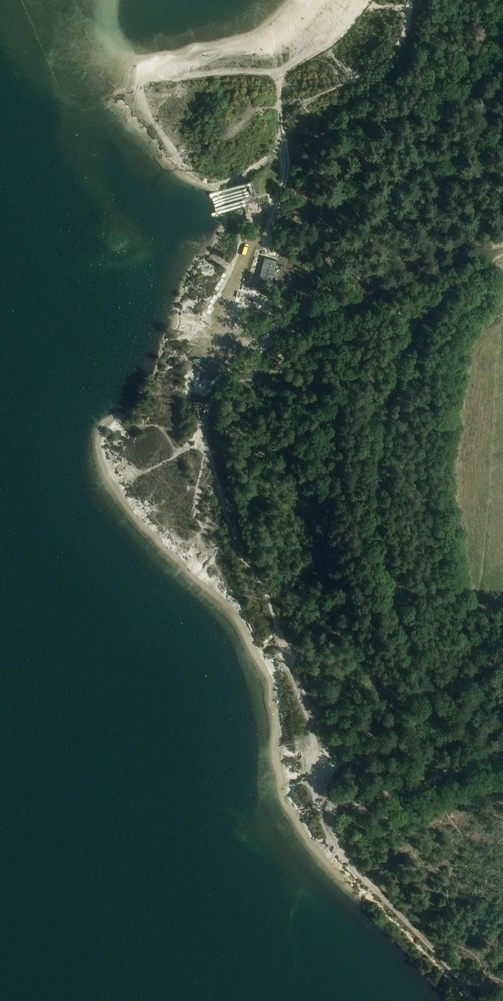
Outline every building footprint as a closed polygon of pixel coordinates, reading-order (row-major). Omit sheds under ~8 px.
[(256,195),(252,180),(245,182),(249,197),(246,198),(242,199),(245,208),(249,206),(248,204),(257,201),(260,201),(259,197),(258,195),(258,194),(256,195)] [(277,260),(264,257),(257,285),(270,288),(277,260)]
